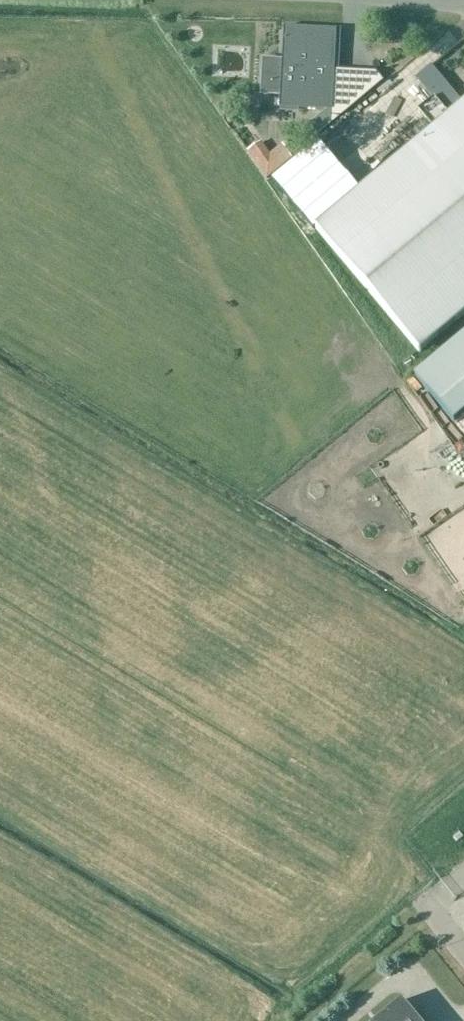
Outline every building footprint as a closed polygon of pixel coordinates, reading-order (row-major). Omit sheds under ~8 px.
[(337,32),(285,29),(284,60),(264,59),(262,95),(282,96),(281,109),(333,112),(337,32)] [(316,230),(420,354),(463,317),(463,107),(316,230)] [(455,425),(463,417),(463,337),(415,378),(455,425)] [(402,1001),(378,1020),(419,1020),(402,1001)]
